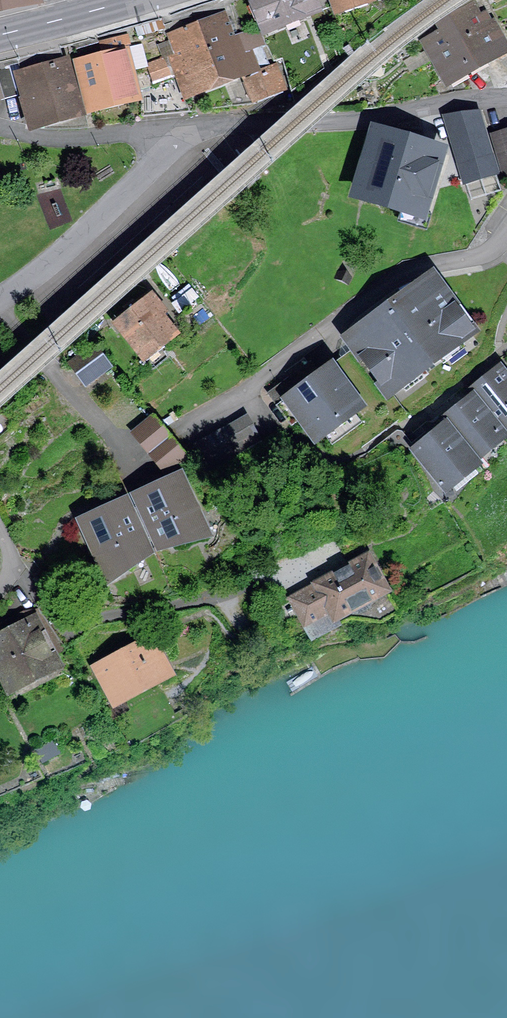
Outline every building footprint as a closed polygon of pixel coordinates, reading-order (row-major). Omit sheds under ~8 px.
[(264,29),(315,8),(312,0),(258,0),(262,13),(259,14),(264,29)] [(361,0),(334,0),(336,8),(361,0)] [(427,44),(447,79),(505,47),(492,25),(484,13),(478,17),(472,5),(457,13),(461,20),(436,33),(439,38),(427,44)] [(235,36),(226,12),(200,22),(220,79),(242,71),(255,65),(248,47),(244,49),(239,35),(235,36)] [(177,75),(184,93),(220,79),(200,22),(174,31),(179,44),(167,49),(170,58),(147,67),(153,84),(177,75)] [(78,64),(89,107),(136,95),(126,55),(130,53),(126,37),(102,43),(105,57),(78,64)] [(76,86),(71,87),(59,48),(17,58),(28,99),(22,101),(28,124),(83,110),(76,86)] [(265,64),(256,68),(255,65),(242,71),(252,98),(281,87),(274,68),(267,71),(265,64)] [(17,93),(9,67),(0,70),(0,94),(1,98),(17,93)] [(190,110),(176,79),(152,85),(160,113),(190,110)] [(160,113),(152,85),(140,89),(141,115),(160,113)] [(446,117),(465,180),(495,171),(478,112),(446,117)] [(374,133),(356,192),(423,212),(440,153),(374,133)] [(504,172),(506,171),(506,133),(493,137),(504,172)] [(382,318),(352,340),(388,389),(415,369),(421,372),(443,356),(441,349),(468,329),(433,281),(403,303),(399,298),(379,313),(382,318)] [(120,324),(142,353),(170,331),(157,315),(164,310),(154,297),(120,324)] [(70,363),(85,383),(109,365),(94,345),(70,363)] [(310,365),(270,393),(292,423),(302,415),(316,435),(357,405),(330,369),(319,377),(310,365)] [(499,370),(470,394),(473,398),(498,429),(506,422),(506,379),(499,370)] [(446,426),(471,457),(501,433),(498,429),(473,398),(443,422),(446,426)] [(134,434),(149,453),(169,437),(153,418),(134,434)] [(247,421),(223,435),(234,454),(258,440),(247,421)] [(416,450),(445,485),(474,461),(471,457),(446,426),(416,450)] [(210,467),(234,454),(223,435),(199,448),(210,467)] [(165,472),(185,456),(169,437),(149,453),(165,472)] [(138,496),(142,505),(135,508),(149,538),(156,534),(161,545),(182,536),(185,542),(204,536),(200,528),(202,527),(183,486),(176,489),(172,480),(138,496)] [(147,552),(142,541),(149,538),(135,508),(128,511),(124,502),(90,518),(94,527),(87,530),(106,571),(108,570),(112,578),(128,567),(126,561),(147,552)] [(387,591),(368,555),(290,598),(305,626),(331,612),(335,619),(352,610),(359,611),(368,607),(370,600),(387,591)] [(47,656),(64,647),(39,610),(23,613),(15,617),(21,631),(0,642),(0,659),(17,691),(36,681),(33,673),(51,664),(47,656)] [(98,668),(115,700),(167,673),(149,640),(98,668)]
